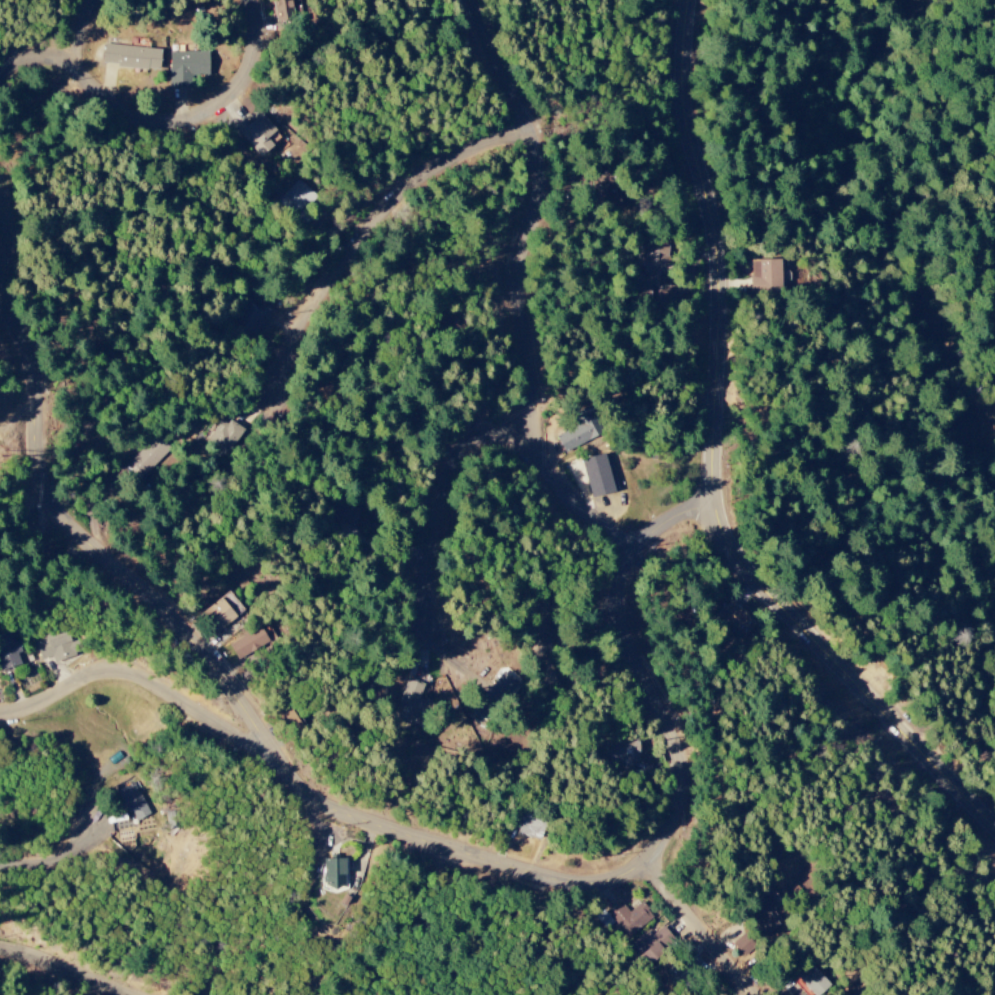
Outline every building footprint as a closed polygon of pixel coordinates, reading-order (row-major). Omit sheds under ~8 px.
[(158,69),(159,48),(103,45),(102,66),(158,69)] [(207,52),(169,52),(168,88),(191,89),(191,76),(207,76),(207,52)] [(233,128),(259,158),(272,146),(265,138),(274,130),(255,108),(233,128)] [(314,196),(297,180),(278,200),(295,216),(314,196)] [(641,275),(635,275),(633,295),(649,297),(650,287),(661,288),(667,240),(646,238),(641,275)] [(749,260),(750,295),(781,294),(780,260),(749,260)] [(554,436),(564,454),(601,434),(587,407),(571,416),(576,425),(554,436)] [(206,441),(226,456),(243,432),(222,417),(206,441)] [(128,462),(142,477),(171,450),(157,435),(128,462)] [(590,499),(614,493),(603,454),(580,461),(590,499)] [(203,609),(210,622),(206,624),(212,633),(243,614),(230,592),(203,609)] [(237,659),(267,645),(260,628),(230,642),(237,659)] [(74,656),(65,630),(33,641),(40,660),(50,657),(52,664),(74,656)] [(17,641),(12,643),(8,631),(0,633),(0,670),(0,671),(19,666),(16,654),(20,653),(17,641)] [(498,710),(519,684),(503,671),(482,698),(498,710)] [(410,725),(421,684),(404,679),(392,721),(410,725)] [(608,765),(624,766),(624,765),(637,766),(638,743),(609,742),(608,765)] [(148,816),(135,782),(118,789),(131,822),(148,816)] [(540,839),(544,821),(521,816),(518,835),(540,839)] [(343,861),(322,861),(323,890),(344,889),(343,861)] [(628,912),(620,902),(605,914),(603,911),(595,917),(605,930),(611,926),(622,941),(652,918),(640,903),(628,912)] [(645,931),(628,946),(645,966),(673,942),(661,927),(650,936),(645,931)] [(732,944),(744,957),(755,946),(743,933),(732,944)] [(813,994),(816,994),(829,984),(809,960),(794,973),(813,994)]
